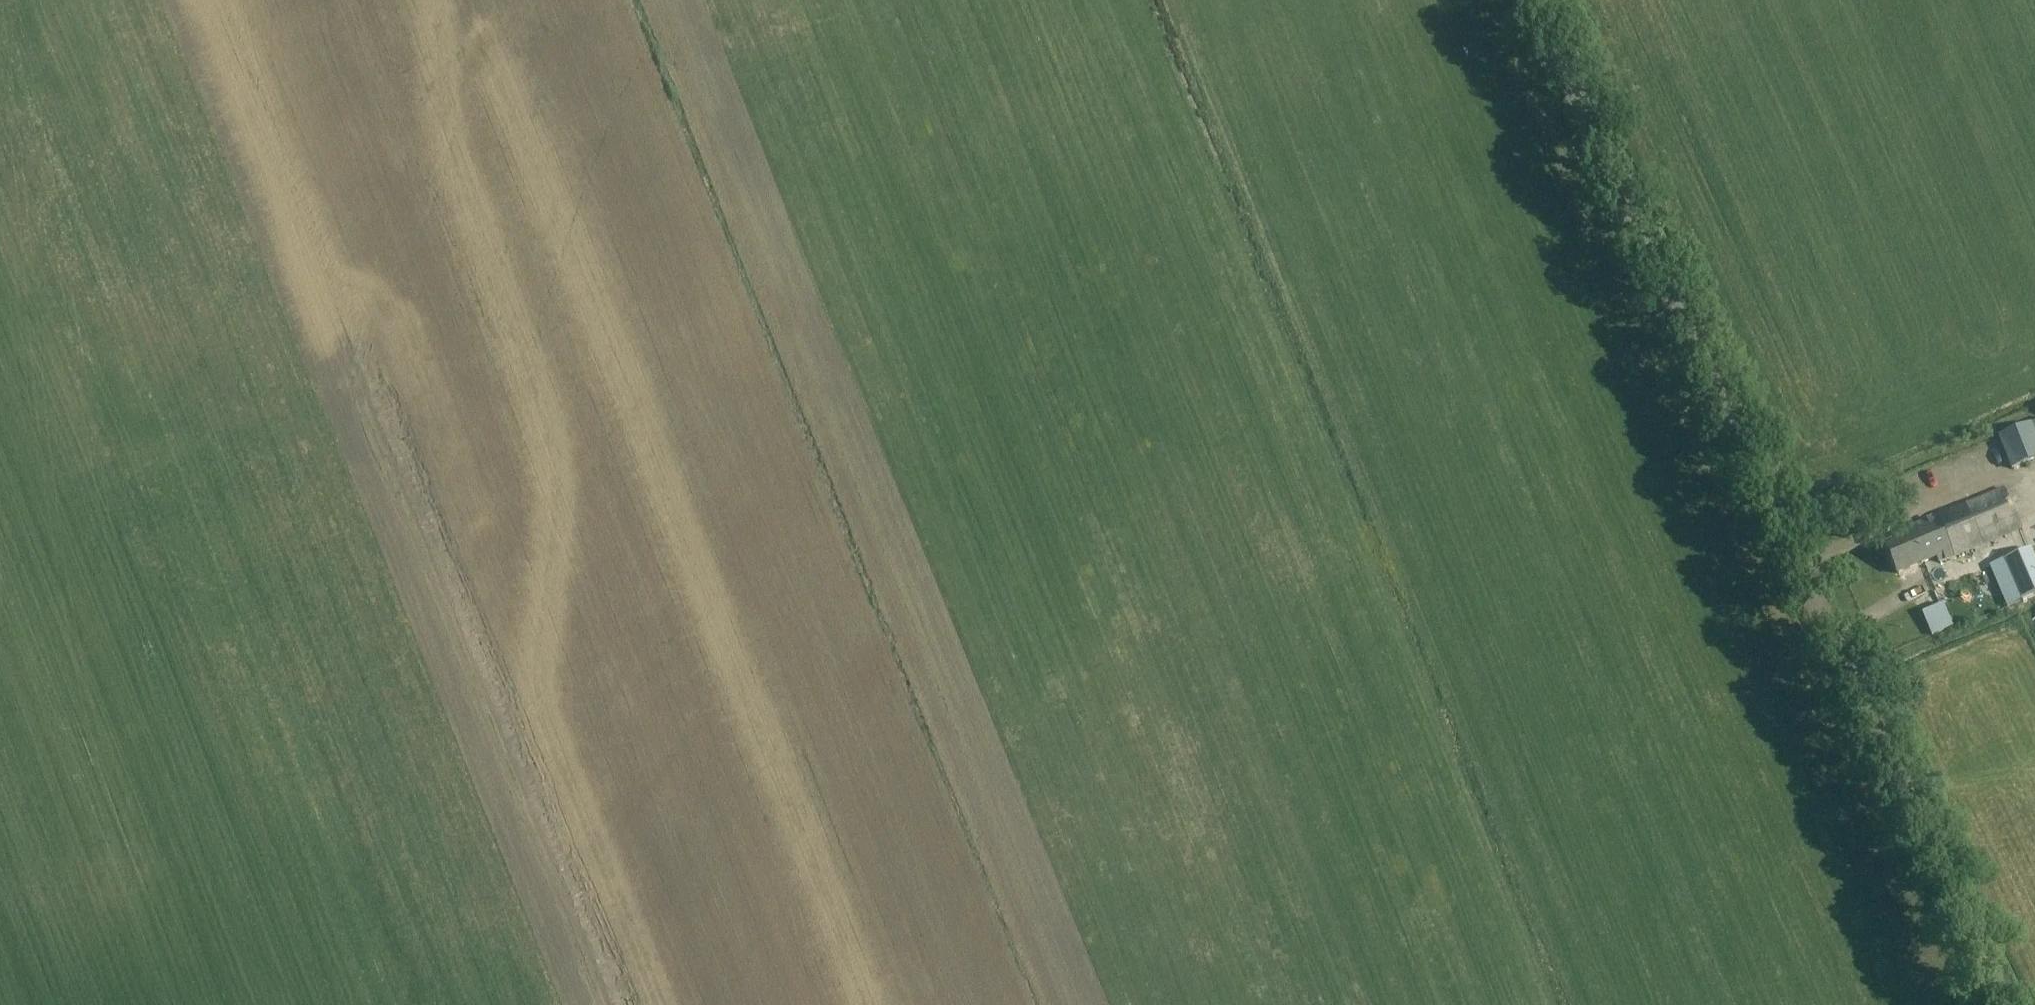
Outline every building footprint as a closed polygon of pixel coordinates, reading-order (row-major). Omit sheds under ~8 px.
[(1967,450),(1984,493),(2017,480),(2012,469),(2034,460),(2034,423),(1967,450)] [(1940,562),(2021,528),(2004,489),(1910,528),(1912,533),(1885,544),(1898,574),(1937,557),(1940,562)] [(2030,547),(1989,565),(2008,608),(2034,597),(2034,558),(2030,547)] [(1932,560),(1905,574),(1910,584),(1937,570),(1932,560)] [(1932,636),(1945,630),(1954,627),(1944,603),(1922,613),(1932,636)]
